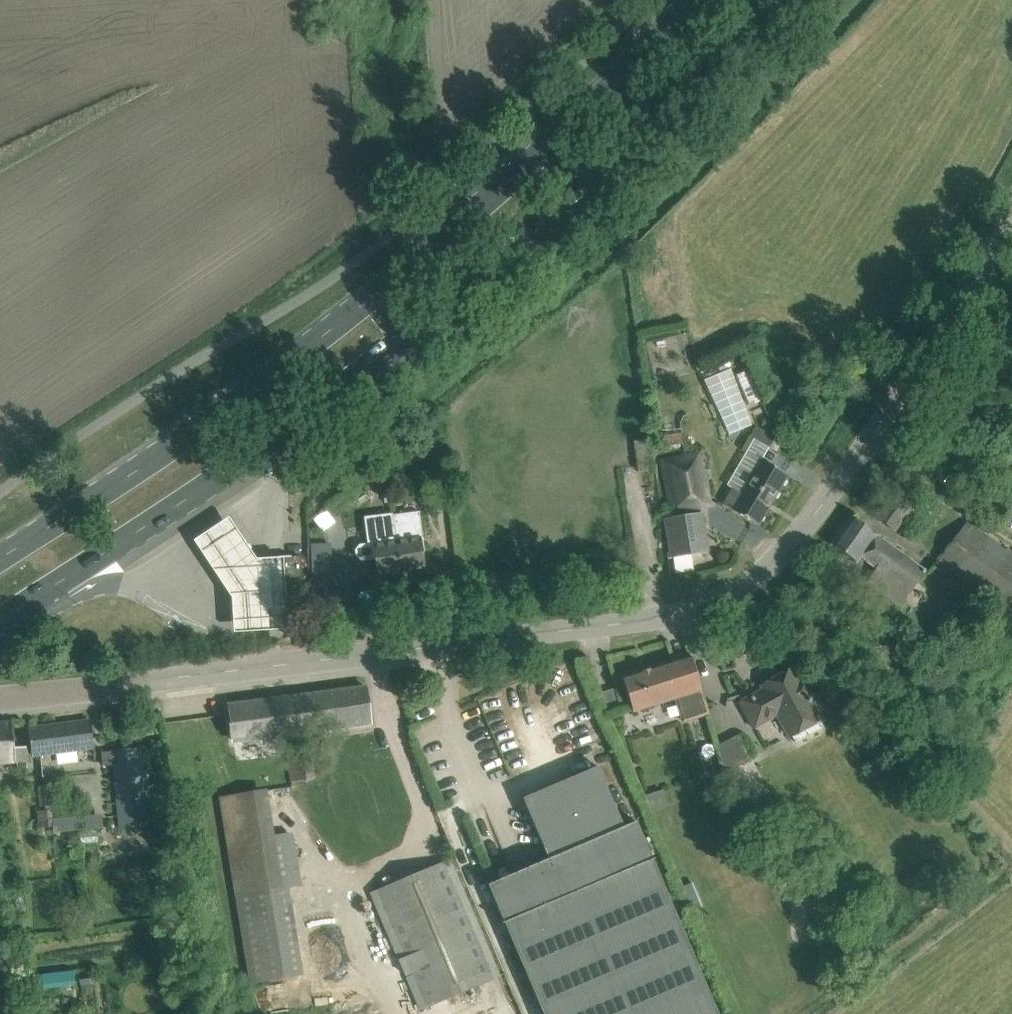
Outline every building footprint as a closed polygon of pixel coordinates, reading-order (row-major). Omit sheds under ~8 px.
[(728,434),(751,425),(730,369),(704,380),(728,434)] [(749,370),(735,376),(746,402),(760,396),(749,370)] [(659,457),(669,515),(710,508),(700,450),(659,457)] [(722,504),(740,515),(757,525),(787,474),(759,458),(740,491),(732,486),(722,504)] [(374,484),(376,492),(391,489),(389,481),(374,484)] [(875,516),(894,531),(911,509),(926,520),(934,509),(899,484),(875,516)] [(1011,507),(1011,488),(1003,500),(1011,507)] [(393,515),(401,571),(424,568),(422,551),(424,551),(419,511),(393,515)] [(401,571),(393,515),(366,518),(369,544),(360,545),(356,550),(356,556),(362,560),(375,558),(377,574),(401,571)] [(258,555),(230,516),(193,542),(232,598),(234,630),(287,627),(283,555),(258,555)] [(875,535),(876,534),(851,516),(831,544),(855,562),(860,556),(876,568),(866,582),(900,607),(926,571),(875,535)] [(702,517),(665,523),(671,558),(708,551),(702,517)] [(1011,617),(1011,557),(966,522),(937,561),(1011,617)] [(305,628),(301,556),(279,557),(283,629),(305,628)] [(315,578),(316,610),(332,609),(330,578),(315,578)] [(632,712),(675,698),(682,723),(709,714),(690,656),(622,677),(632,712)] [(774,684),(739,703),(752,727),(777,713),(790,737),(821,719),(793,668),(772,679),(774,684)] [(229,703),(234,741),(370,724),(365,686),(229,703)] [(0,722),(0,763),(8,762),(28,761),(27,746),(14,747),(12,721),(0,722)] [(47,752),(70,749),(70,747),(93,745),(90,721),(32,729),(36,755),(47,754),(47,752)] [(738,765),(750,758),(737,735),(717,745),(728,779),(742,808),(756,801),(738,765)] [(111,764),(118,828),(152,825),(145,761),(140,762),(139,748),(102,752),(103,765),(111,764)] [(313,754),(287,757),(290,781),(316,778),(313,754)] [(525,796),(531,812),(539,830),(543,840),(551,857),(487,884),(543,1013),(718,1013),(636,821),(624,826),(598,765),(525,796)] [(267,788),(220,796),(250,983),(298,976),(274,834),(267,788)] [(50,831),(101,826),(100,812),(49,817),(50,831)] [(78,829),(80,842),(100,840),(98,827),(78,829)] [(371,893),(420,1009),(499,975),(450,860),(371,893)] [(331,1004),(311,1013),(336,1013),(331,1004)]
